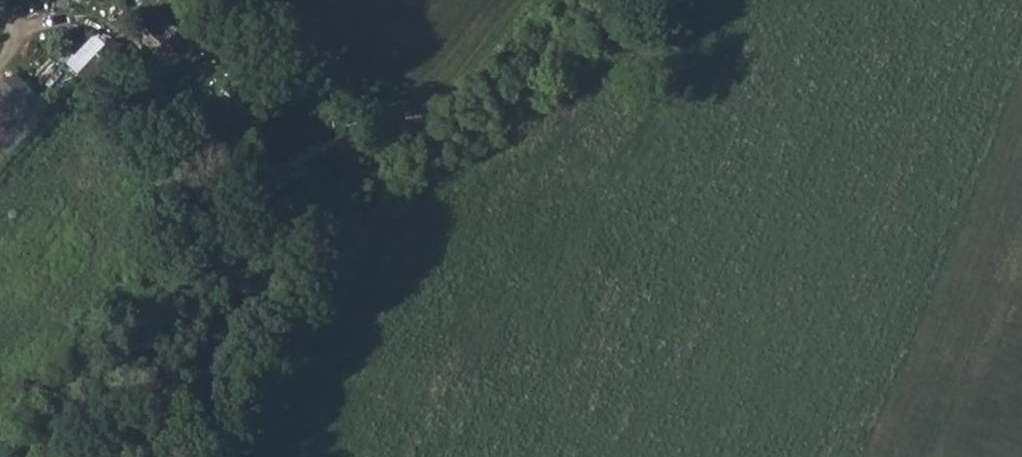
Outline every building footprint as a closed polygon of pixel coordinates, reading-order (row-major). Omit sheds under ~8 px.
[(53,112),(18,70),(0,85),(0,156),(53,112)]
